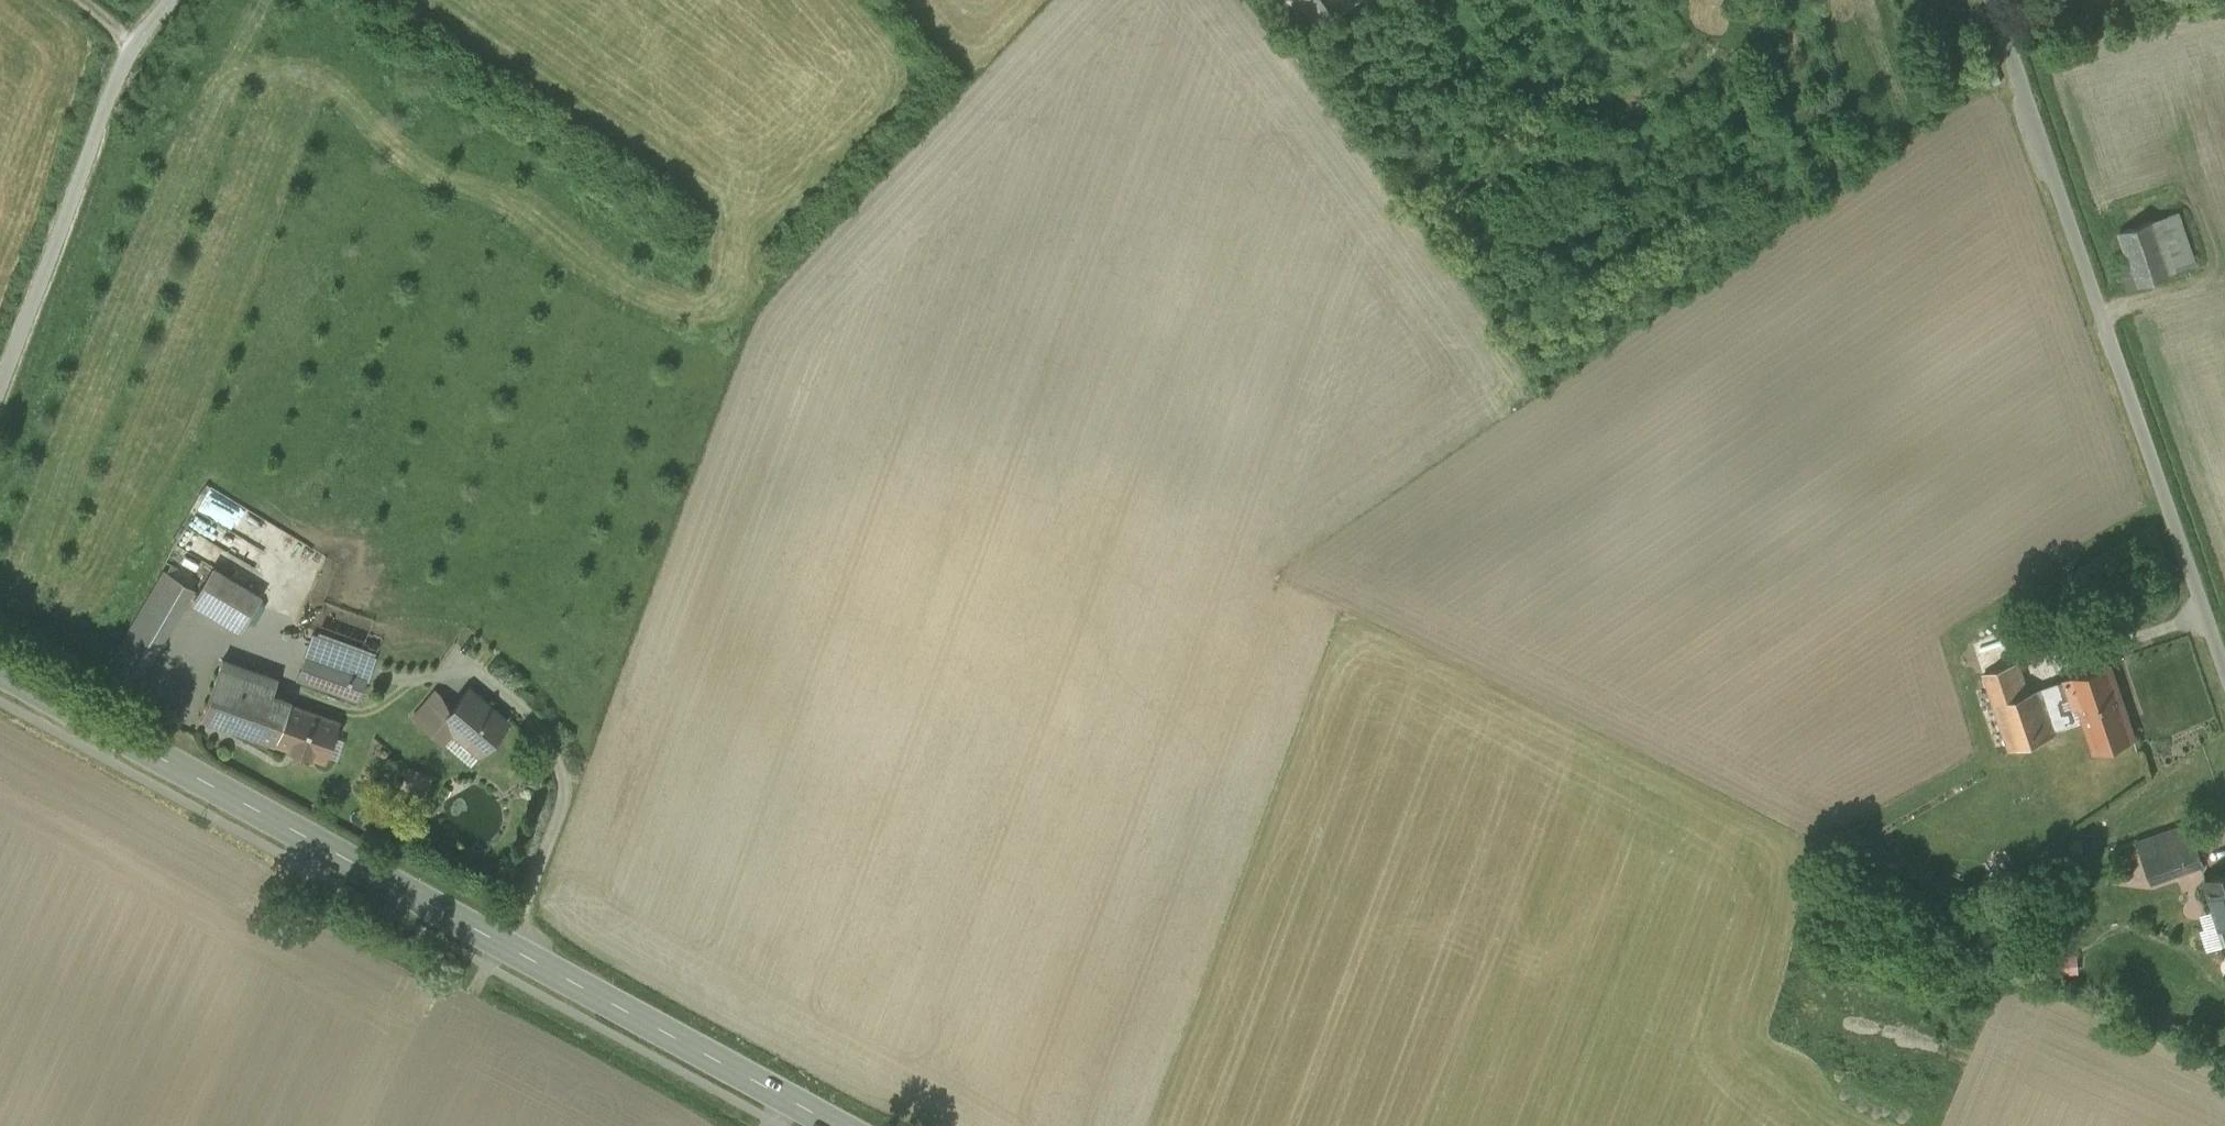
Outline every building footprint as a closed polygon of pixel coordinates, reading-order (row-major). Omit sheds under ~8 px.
[(1309,33),(1334,15),(1324,0),(1285,0),(1309,33)] [(2177,212),(2155,219),(2173,271),(2195,263),(2177,212)] [(2155,219),(2119,231),(2130,264),(2138,286),(2174,274),(2173,271),(2155,219)] [(2130,264),(2121,267),(2128,289),(2138,286),(2130,264)] [(259,595),(213,568),(193,601),(239,628),(259,595)] [(192,588),(164,571),(102,675),(132,692),(192,588)] [(374,657),(311,635),(304,656),(366,678),(366,679),(367,680),(374,657)] [(366,678),(304,656),(296,679),(296,680),(296,679),(358,701),(366,679),(366,678)] [(276,678),(222,659),(201,719),(274,745),(275,742),(288,705),(287,704),(289,700),(271,693),(276,678)] [(2018,664),(1984,676),(1995,706),(2028,694),(2018,664)] [(2108,666),(2064,682),(2064,683),(2073,708),(2080,706),(2084,719),(2095,750),(2133,737),(2108,666)] [(2064,683),(2041,691),(2055,729),(2084,719),(2080,706),(2073,708),(2064,683)] [(506,722),(468,689),(453,706),(441,696),(420,721),(442,740),(451,730),(459,736),(461,733),(482,750),(506,722)] [(2028,694),(1995,706),(2011,751),(2057,735),(2055,729),(2041,691),(2041,690),(2028,694)] [(337,722),(288,705),(275,742),(323,760),(337,722)] [(407,765),(405,775),(428,781),(430,770),(407,765)] [(404,775),(400,784),(422,792),(426,783),(404,775)] [(2188,829),(2140,845),(2153,881),(2174,874),(2168,857),(2195,848),(2188,829)] [(2195,848),(2168,857),(2174,874),(2201,865),(2195,848)] [(2205,881),(2215,909),(2224,938),(2224,875),(2205,881)] [(2201,914),(2206,927),(2201,929),(2208,950),(2224,944),(2224,938),(2215,909),(2201,914)] [(2059,953),(2060,973),(2081,972),(2080,952),(2059,953)]
